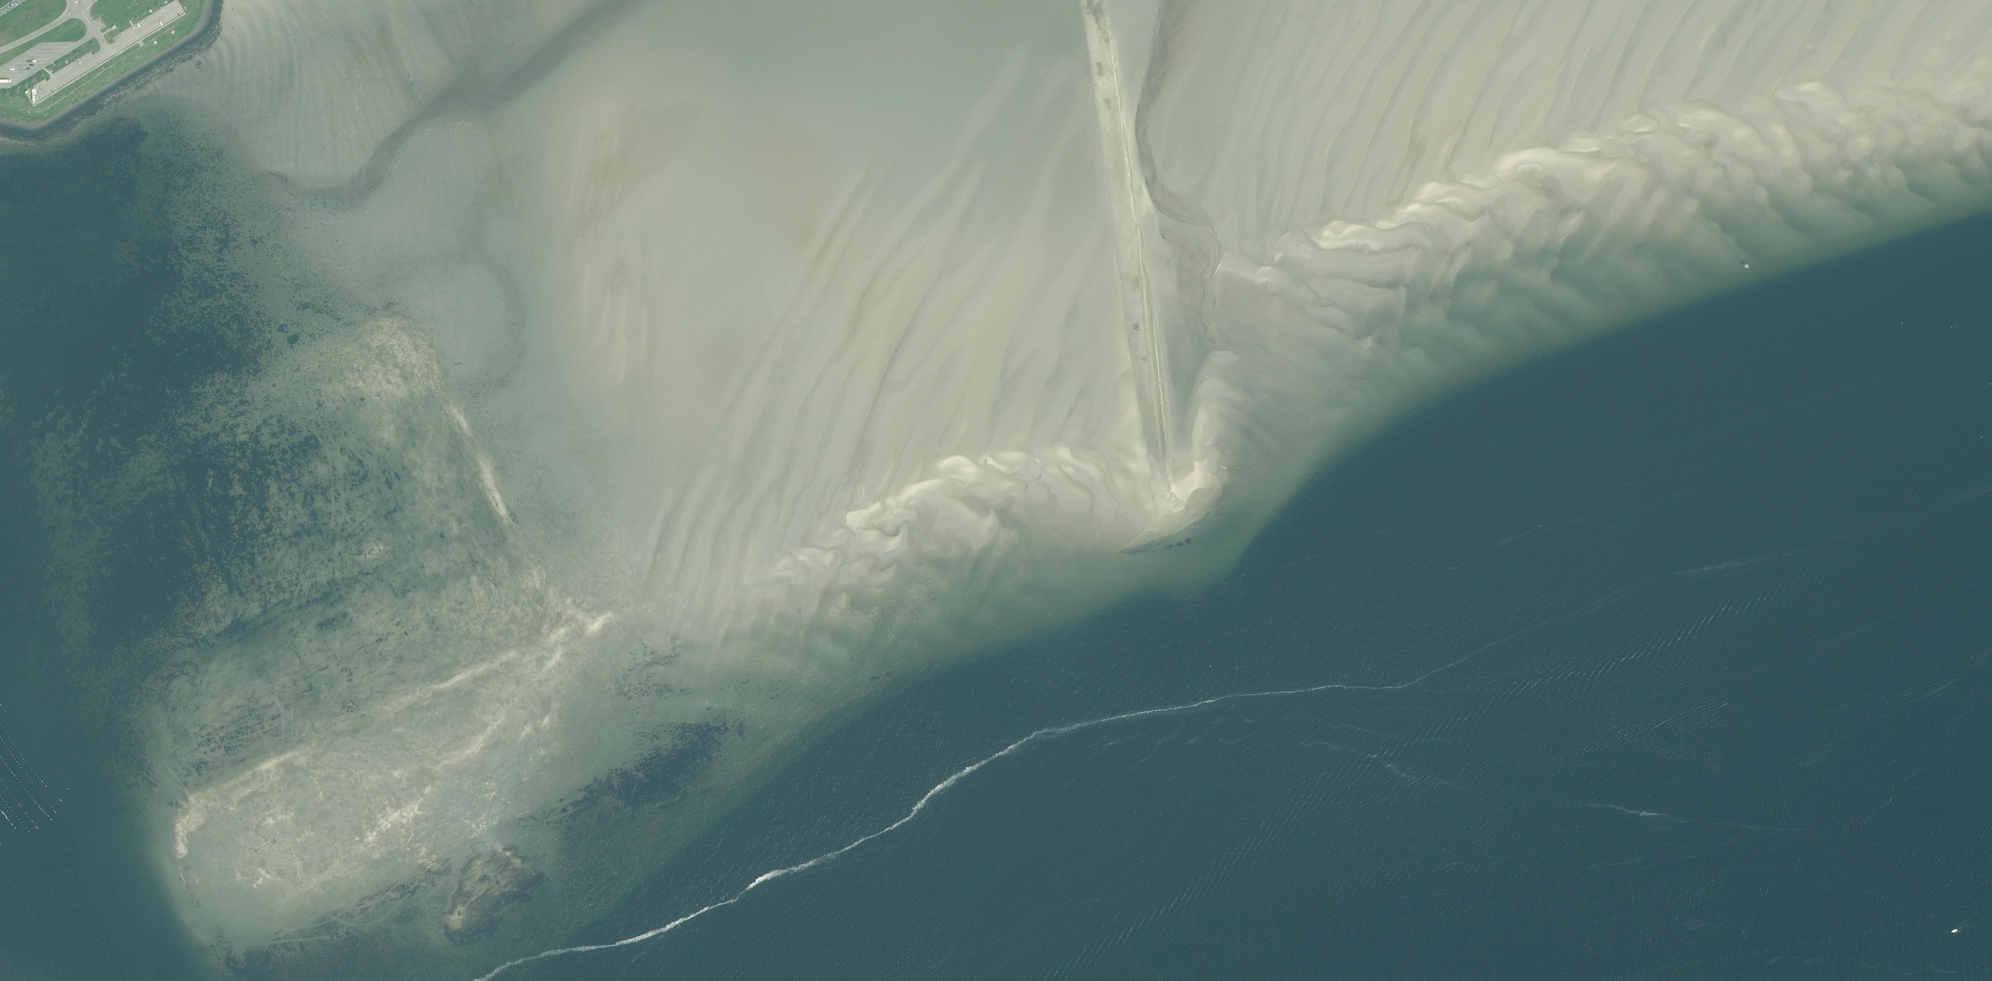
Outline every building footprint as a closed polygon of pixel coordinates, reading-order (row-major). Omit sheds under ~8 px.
[(34,49),(34,57),(47,57),(47,49),(34,49)] [(36,83),(27,87),(29,91),(38,87),(36,83)]
